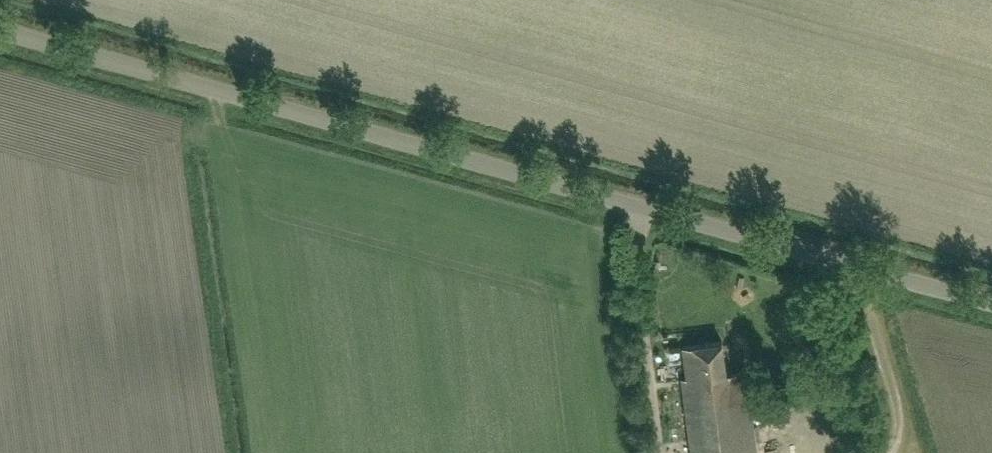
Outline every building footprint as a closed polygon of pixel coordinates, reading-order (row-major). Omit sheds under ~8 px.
[(744,370),(725,373),(721,341),(682,346),(686,378),(681,378),(691,452),(755,452),(744,370)]
